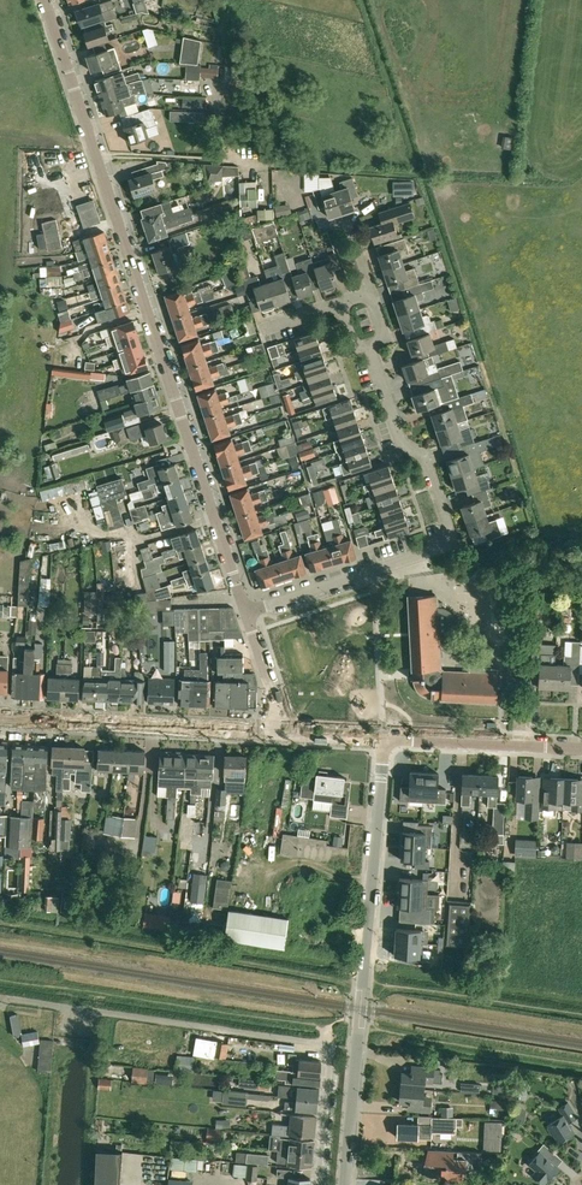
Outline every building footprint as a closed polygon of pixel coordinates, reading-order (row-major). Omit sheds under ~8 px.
[(77,10),(82,25),(83,25),(104,18),(105,22),(117,18),(114,8),(111,0),(109,0),(99,3),(77,10)] [(135,14),(122,18),(123,22),(136,19),(135,14)] [(88,46),(103,41),(109,39),(106,31),(114,28),(112,23),(84,32),(88,46)] [(144,47),(156,43),(150,26),(139,30),(144,47)] [(201,41),(183,37),(180,63),(198,65),(201,41)] [(86,56),(91,72),(102,68),(104,74),(121,69),(118,62),(114,48),(107,50),(106,50),(95,53),(86,56)] [(198,78),(197,65),(182,66),(183,79),(198,78)] [(127,77),(125,71),(94,81),(98,93),(138,80),(140,79),(138,73),(127,77)] [(140,79),(138,80),(98,93),(102,104),(133,94),(147,94),(142,80),(140,80),(140,79)] [(133,94),(102,104),(106,116),(126,109),(124,106),(136,102),(133,94)] [(183,97),(182,107),(202,108),(203,97),(183,97)] [(125,127),(123,128),(129,144),(158,134),(149,109),(139,112),(133,114),(137,123),(125,127)] [(178,111),(177,120),(201,121),(202,111),(178,111)] [(501,137),(501,146),(510,146),(510,137),(501,137)] [(134,196),(157,188),(154,180),(164,176),(162,170),(172,167),(170,162),(167,163),(166,161),(157,161),(158,164),(141,169),(143,175),(128,180),(134,196)] [(212,166),(204,175),(205,184),(223,183),(222,165),(212,166)] [(341,189),(334,191),(341,213),(354,209),(349,194),(357,191),(352,177),(339,182),(341,189)] [(328,217),(341,213),(334,191),(330,178),(318,178),(318,188),(312,190),(316,204),(323,202),(328,217)] [(257,181),(239,182),(240,206),(247,206),(256,206),(258,205),(257,181)] [(414,181),(400,181),(401,196),(414,196),(414,181)] [(423,197),(415,199),(417,206),(425,204),(423,197)] [(76,205),(84,228),(101,222),(93,199),(76,205)] [(145,230),(177,219),(191,214),(193,213),(190,207),(174,212),(170,200),(144,209),(147,216),(141,218),(142,220),(140,221),(142,225),(144,225),(145,230)] [(375,243),(397,235),(394,224),(414,218),(409,202),(382,211),(385,221),(369,226),(375,243)] [(277,217),(285,215),(283,205),(275,206),(277,217)] [(273,209),(258,209),(258,219),(273,219),(273,209)] [(307,209),(297,212),(300,221),(310,218),(307,209)] [(177,219),(145,230),(146,234),(145,235),(146,239),(148,240),(149,241),(167,235),(165,229),(193,219),(191,214),(177,219)] [(256,214),(241,219),(244,229),(259,224),(256,214)] [(257,242),(262,241),(257,227),(252,229),(257,242)] [(75,252),(106,241),(103,232),(83,238),(82,238),(72,241),(75,252)] [(176,267),(169,247),(176,245),(177,248),(189,244),(185,232),(167,239),(169,246),(152,252),(159,272),(161,272),(162,274),(170,271),(169,269),(176,267)] [(239,232),(229,235),(232,243),(241,240),(239,232)] [(404,238),(390,242),(393,251),(379,255),(384,270),(404,263),(401,256),(409,254),(404,238)] [(86,258),(89,257),(109,251),(106,241),(75,252),(78,261),(86,258)] [(72,273),(81,270),(112,260),(109,251),(89,257),(86,258),(88,262),(78,266),(71,268),(72,273)] [(278,267),(264,271),(268,283),(275,305),(277,304),(278,306),(280,307),(288,304),(289,302),(289,301),(290,300),(285,286),(294,283),(292,277),(289,270),(285,259),(283,254),(275,257),(278,267)] [(328,258),(312,264),(314,268),(316,275),(320,287),(321,289),(324,288),(325,291),(327,291),(333,289),(334,287),(333,285),(336,284),(332,270),(339,268),(334,254),(327,256),(328,258)] [(300,275),(292,277),(294,283),(299,297),(312,292),(312,290),(307,278),(316,275),(314,268),(312,264),(312,261),(311,258),(304,261),(298,263),(296,264),(300,275)] [(88,271),(93,269),(95,277),(116,270),(112,260),(81,270),(83,277),(89,275),(88,271)] [(403,280),(405,288),(420,283),(415,268),(406,271),(404,263),(384,270),(389,285),(403,280)] [(60,265),(46,266),(47,276),(61,275),(60,265)] [(246,266),(238,269),(248,298),(255,296),(260,309),(260,310),(262,310),(262,311),(264,312),(273,309),(273,308),(273,306),(275,305),(268,283),(261,286),(258,276),(251,279),(246,266)] [(234,270),(222,275),(226,286),(238,282),(234,270)] [(96,279),(98,285),(93,287),(92,283),(86,285),(88,293),(120,282),(116,272),(96,279)] [(64,275),(65,279),(63,279),(66,286),(72,285),(69,277),(68,277),(67,274),(64,275)] [(120,282),(88,293),(87,293),(89,299),(96,297),(96,295),(101,293),(102,298),(123,291),(120,282)] [(394,301),(399,315),(418,309),(416,301),(421,300),(423,299),(424,297),(422,291),(424,291),(422,282),(420,283),(405,288),(408,296),(394,301)] [(168,306),(201,295),(206,294),(214,291),(211,285),(198,289),(199,291),(184,296),(182,290),(164,295),(168,306)] [(243,285),(235,288),(238,296),(246,294),(243,285)] [(93,304),(95,311),(126,300),(123,291),(102,298),(104,305),(100,306),(99,302),(93,304)] [(168,306),(172,317),(189,312),(187,306),(203,301),(201,295),(168,306)] [(68,309),(65,299),(59,301),(62,311),(68,309)] [(126,300),(95,311),(99,320),(109,317),(129,310),(126,300)] [(189,312),(172,317),(175,328),(211,317),(233,310),(231,303),(217,307),(218,309),(209,311),(191,318),(189,312)] [(58,313),(61,322),(71,319),(68,309),(58,313)] [(426,314),(421,316),(418,309),(399,315),(403,330),(418,325),(420,334),(436,328),(434,320),(430,321),(428,316),(426,314)] [(212,323),(211,317),(175,328),(179,340),(197,335),(194,329),(208,324),(212,323)] [(61,322),(59,332),(74,327),(71,319),(61,322)] [(105,337),(107,342),(136,332),(136,333),(137,332),(133,320),(109,328),(112,335),(105,337)] [(181,345),(184,356),(217,346),(216,341),(224,338),(222,330),(212,333),(214,341),(208,343),(200,345),(198,339),(181,345)] [(117,351),(140,343),(136,333),(136,332),(107,342),(108,346),(115,344),(117,351)] [(314,332),(293,338),(297,350),(318,343),(314,332)] [(407,340),(406,340),(411,354),(415,353),(426,349),(429,356),(431,355),(448,349),(457,347),(454,338),(445,341),(434,345),(430,333),(421,336),(407,340)] [(143,354),(140,343),(117,351),(119,358),(113,360),(114,364),(143,355),(143,354)] [(265,351),(262,343),(252,346),(255,354),(265,351)] [(297,350),(301,361),(322,354),(318,343),(297,350)] [(270,359),(276,357),(279,356),(275,344),(267,347),(270,359)] [(188,367),(205,361),(204,356),(212,353),(219,351),(217,346),(184,356),(188,367)] [(143,355),(114,364),(116,369),(122,366),(124,374),(148,366),(144,354),(143,354),(143,355)] [(325,365),(322,354),(301,361),(304,372),(325,365)] [(417,360),(402,365),(407,381),(408,381),(419,377),(421,384),(424,383),(440,378),(441,377),(451,374),(463,370),(460,361),(437,369),(436,364),(434,363),(425,366),(423,359),(417,360)] [(188,367),(192,378),(225,367),(223,362),(207,368),(205,361),(188,367)] [(325,365),(304,372),(295,375),(297,380),(301,379),(303,385),(329,376),(325,365)] [(469,382),(480,379),(477,366),(466,369),(469,382)] [(52,367),(51,374),(90,378),(91,372),(52,367)] [(192,378),(196,390),(213,384),(211,378),(219,376),(227,373),(229,372),(227,367),(225,367),(192,378)] [(130,391),(153,383),(149,371),(126,378),(128,383),(97,392),(100,401),(106,398),(130,391)] [(413,395),(412,396),(417,410),(428,407),(439,403),(437,397),(446,393),(444,385),(454,382),(453,378),(451,374),(441,377),(440,378),(424,383),(427,391),(413,395)] [(329,376),(303,385),(305,390),(300,392),(301,397),(332,387),(329,376)] [(249,377),(237,381),(241,393),(253,389),(249,377)] [(130,391),(131,393),(134,403),(157,395),(153,383),(130,391)] [(272,383),(258,388),(261,398),(276,393),(272,383)] [(315,405),(336,398),(332,387),(301,397),(303,403),(313,399),(315,405)] [(197,395),(200,405),(227,397),(229,396),(228,391),(216,395),(214,389),(197,395)] [(279,393),(269,397),(271,404),(281,401),(279,393)] [(282,395),(285,403),(292,401),(289,393),(282,395)] [(471,393),(459,397),(443,402),(445,410),(431,415),(436,429),(457,423),(467,419),(464,411),(462,406),(474,402),(473,400),(473,398),(471,393)] [(134,403),(135,404),(136,408),(124,412),(127,419),(161,408),(157,395),(134,403)] [(200,405),(204,416),(221,411),(220,405),(229,402),(227,397),(200,405)] [(109,407),(106,398),(100,401),(103,409),(109,407)] [(326,420),(332,417),(353,411),(349,399),(322,408),(326,420)] [(296,413),(294,408),(292,401),(285,403),(289,415),(296,413)] [(221,411),(204,416),(208,428),(242,417),(240,412),(224,417),(221,411)] [(353,411),(332,417),(336,428),(356,421),(353,411)] [(125,425),(121,414),(105,419),(109,431),(125,425)] [(249,415),(242,417),(208,428),(212,440),(229,434),(227,428),(251,420),(249,415)] [(295,430),(300,428),(309,425),(307,420),(301,421),(301,419),(292,422),(295,430)] [(336,428),(339,439),(360,432),(356,421),(336,428)] [(150,444),(166,438),(161,423),(145,429),(143,423),(126,428),(130,440),(147,435),(150,444)] [(455,440),(458,448),(475,442),(474,442),(469,427),(459,431),(457,423),(436,429),(441,444),(455,440)] [(114,443),(124,440),(121,428),(110,431),(114,443)] [(59,429),(50,432),(52,439),(61,436),(59,429)] [(338,452),(363,443),(360,432),(339,439),(333,441),(337,452),(338,451),(338,452)] [(280,447),(286,445),(295,442),(292,434),(278,439),(280,447)] [(493,436),(484,439),(485,444),(489,443),(490,445),(495,443),(493,436)] [(248,440),(241,442),(233,445),(231,439),(213,445),(217,455),(250,444),(248,440)] [(55,441),(44,444),(46,451),(57,448),(55,441)] [(91,448),(88,441),(52,452),(55,460),(91,448)] [(299,452),(296,445),(295,442),(286,445),(289,456),(299,453),(299,452)] [(472,468),(469,459),(479,456),(475,442),(458,448),(461,456),(446,461),(451,475),(472,468)] [(341,462),(347,461),(367,454),(363,443),(338,452),(341,462)] [(217,455),(220,466),(238,460),(237,455),(252,450),(250,444),(217,455)] [(313,447),(304,450),(299,452),(299,453),(301,460),(315,455),(313,447)] [(344,474),(350,472),(371,466),(367,454),(347,461),(341,462),(340,463),(344,474)] [(295,456),(289,458),(291,465),(297,463),(295,456)] [(220,466),(224,478),(257,467),(256,462),(240,467),(238,460),(220,466)] [(50,465),(44,467),(47,478),(53,476),(53,478),(60,476),(56,462),(49,464),(50,465)] [(154,482),(155,486),(163,483),(179,478),(175,464),(160,468),(159,463),(146,468),(149,478),(137,482),(140,490),(141,489),(142,493),(149,490),(147,484),(154,482)] [(257,467),(224,478),(228,490),(246,484),(244,478),(267,470),(266,465),(258,467),(257,467)] [(387,465),(367,472),(370,483),(391,476),(387,465)] [(473,493),(486,489),(490,488),(487,479),(477,482),(472,468),(451,475),(456,490),(470,485),(473,493)] [(319,470),(314,472),(309,474),(313,485),(318,483),(317,479),(322,477),(319,470)] [(143,472),(130,476),(133,482),(145,477),(143,472)] [(370,495),(374,494),(395,487),(391,476),(370,483),(364,485),(365,491),(368,490),(370,495)] [(63,485),(66,494),(88,487),(85,478),(63,485)] [(97,485),(102,501),(116,497),(127,494),(122,478),(97,485)] [(179,478),(163,483),(155,486),(156,488),(157,493),(165,490),(167,497),(184,492),(179,478)] [(154,482),(147,484),(149,490),(151,490),(156,488),(155,486),(154,482)] [(295,488),(298,496),(309,492),(306,484),(295,488)] [(339,502),(334,486),(323,490),(328,505),(339,502)] [(37,489),(38,498),(62,496),(61,487),(37,489)] [(395,487),(374,494),(377,505),(398,498),(395,487)] [(233,505),(266,494),(265,489),(249,495),(247,488),(230,494),(233,505)] [(143,496),(142,493),(141,489),(140,490),(129,493),(131,500),(143,496)] [(313,492),(317,506),(326,503),(322,489),(313,492)] [(491,505),(486,489),(473,493),(472,494),(474,502),(461,506),(466,521),(485,515),(483,507),(491,505)] [(164,513),(172,511),(188,506),(184,492),(167,497),(169,503),(162,505),(163,510),(164,513)] [(313,504),(309,492),(298,496),(302,507),(313,504)] [(233,505),(237,516),(255,510),(253,505),(268,500),(266,494),(233,505)] [(124,524),(116,497),(102,501),(110,529),(124,524)] [(377,505),(381,516),(402,509),(398,498),(377,505)] [(134,522),(150,517),(149,514),(146,503),(130,508),(134,522)] [(193,520),(188,506),(172,511),(164,513),(163,510),(156,512),(158,518),(162,530),(193,520)] [(381,516),(385,527),(405,520),(402,509),(381,516)] [(240,527),(266,518),(276,515),(275,511),(257,517),(255,510),(237,516),(240,527)] [(268,524),(291,517),(289,511),(276,515),(266,518),(240,527),(245,539),(262,533),(260,528),(268,525),(268,524)] [(156,512),(149,514),(150,517),(151,521),(158,518),(156,512)] [(484,531),(487,539),(501,535),(508,532),(507,530),(500,532),(496,519),(487,521),(485,515),(466,521),(471,536),(484,531)] [(345,542),(342,533),(337,518),(333,519),(335,528),(344,560),(355,557),(350,540),(345,542)] [(312,551),(305,553),(310,571),(322,567),(314,541),(312,534),(308,519),(293,524),(296,532),(297,534),(305,532),(307,536),(312,551)] [(382,534),(384,539),(409,531),(405,520),(385,527),(373,530),(375,536),(382,534)] [(328,546),(333,564),(344,560),(335,528),(323,532),(328,546)] [(179,534),(171,537),(174,548),(175,547),(176,551),(184,548),(200,543),(196,529),(179,534)] [(294,576),(305,572),(300,555),(294,557),(285,530),(280,532),(284,543),(294,576)] [(312,534),(314,541),(322,567),(333,564),(328,546),(322,548),(317,533),(312,534)] [(365,534),(361,535),(356,537),(359,547),(369,544),(365,534)] [(111,540),(101,542),(102,552),(112,550),(111,540)] [(258,540),(255,541),(253,542),(261,568),(255,570),(261,587),(272,583),(259,545),(258,540)] [(200,543),(184,548),(176,551),(177,554),(179,558),(187,556),(189,562),(205,557),(200,543)] [(272,583),(283,579),(278,563),(272,565),(265,543),(259,545),(272,583)] [(283,561),(278,563),(283,579),(294,576),(284,543),(278,545),(283,561)] [(144,561),(153,558),(149,546),(140,548),(144,561)] [(174,548),(169,549),(171,556),(177,554),(176,551),(175,547),(174,548)] [(560,548),(551,547),(549,566),(559,567),(560,548)] [(169,549),(161,552),(162,555),(163,558),(171,556),(169,549)] [(19,592),(28,592),(30,556),(27,557),(20,560),(19,592)] [(146,567),(144,568),(141,569),(142,576),(156,572),(162,570),(159,563),(160,563),(158,556),(153,558),(144,561),(146,567)] [(190,568),(183,570),(185,575),(186,578),(193,576),(209,571),(205,557),(189,562),(190,568)] [(193,576),(186,578),(187,582),(188,586),(195,583),(198,591),(214,586),(209,571),(193,576)] [(156,572),(142,576),(142,577),(148,591),(156,588),(161,587),(156,572)] [(180,576),(178,577),(180,584),(187,582),(186,578),(185,575),(180,576)] [(39,605),(50,606),(51,578),(41,577),(39,605)] [(178,577),(170,579),(173,586),(180,584),(178,577)] [(96,582),(96,584),(96,615),(97,617),(104,617),(104,582),(96,582)] [(156,588),(148,591),(145,593),(148,601),(159,599),(156,588)] [(96,614),(96,592),(85,592),(85,614),(96,614)] [(117,615),(116,595),(106,595),(108,616),(117,615)] [(441,649),(439,650),(438,639),(440,638),(441,638),(443,638),(444,637),(446,636),(447,635),(448,634),(449,633),(450,632),(451,630),(452,629),(452,627),(453,626),(453,624),(453,623),(453,621),(453,619),(452,618),(452,616),(451,615),(450,613),(449,612),(448,611),(447,610),(445,609),(444,608),(442,608),(441,607),(442,603),(440,602),(438,602),(436,602),(436,595),(408,597),(412,670),(414,670),(414,678),(413,678),(413,681),(414,681),(415,685),(419,691),(422,694),(424,696),(427,697),(430,697),(430,699),(433,699),(433,697),(441,698),(441,699),(496,702),(498,674),(444,671),(440,668),(439,657),(442,656),(441,649)] [(158,609),(169,609),(171,609),(171,599),(158,599),(158,609)] [(188,631),(187,608),(175,608),(175,632),(188,631)] [(188,640),(199,639),(198,608),(187,608),(188,631),(188,640)] [(210,639),(210,630),(209,608),(198,608),(199,639),(210,639)] [(209,608),(210,630),(220,630),(220,608),(209,608)] [(220,630),(235,630),(240,630),(233,608),(220,608),(220,630)] [(96,630),(85,630),(85,642),(96,642),(96,630)] [(17,636),(16,645),(24,645),(25,636),(17,636)] [(175,640),(164,640),(164,671),(167,671),(168,672),(171,672),(172,671),(174,671),(175,640)] [(223,673),(233,673),(242,673),(242,672),(242,654),(224,653),(224,646),(218,646),(217,673),(223,673)] [(93,652),(93,664),(103,664),(103,652),(93,652)] [(200,652),(200,669),(198,704),(209,705),(210,681),(207,681),(208,652),(200,652)] [(538,687),(553,687),(554,662),(547,662),(547,654),(531,653),(529,677),(538,678),(538,687)] [(3,696),(4,694),(6,694),(9,655),(0,655),(0,695),(3,696)] [(578,681),(579,662),(579,656),(564,655),(564,663),(554,662),(553,687),(568,688),(569,680),(578,681)] [(12,696),(22,696),(24,658),(14,657),(12,696)] [(120,679),(121,667),(122,657),(117,657),(116,667),(116,670),(109,669),(109,679),(107,700),(119,701),(120,679)] [(22,696),(32,697),(34,673),(28,673),(29,658),(24,658),(22,696)] [(32,697),(43,697),(44,674),(39,673),(39,659),(34,658),(34,673),(32,697)] [(47,697),(62,698),(64,659),(58,659),(58,663),(57,663),(56,677),(48,677),(47,697)] [(64,659),(62,698),(77,699),(78,678),(72,678),(73,664),(71,664),(72,660),(64,659)] [(82,699),(95,700),(97,666),(92,666),(91,678),(83,677),(82,699)] [(97,666),(95,700),(107,700),(109,679),(101,678),(102,666),(97,666)] [(119,701),(134,702),(135,680),(134,680),(126,679),(126,668),(121,667),(120,679),(119,701)] [(178,703),(188,704),(190,669),(185,669),(184,680),(179,679),(178,703)] [(188,704),(198,704),(200,669),(190,669),(188,704)] [(135,680),(134,702),(144,702),(145,680),(140,680),(140,671),(135,671),(134,680),(135,680)] [(255,706),(256,681),(251,681),(251,672),(242,672),(242,673),(233,673),(223,673),(223,678),(227,678),(227,681),(229,681),(229,706),(248,707),(248,706),(255,706)] [(173,703),(175,679),(149,677),(148,702),(173,703)] [(229,681),(227,681),(214,681),(213,705),(229,706),(229,681)] [(12,763),(10,786),(22,787),(23,775),(24,763),(24,745),(13,744),(12,763)] [(23,775),(22,787),(34,787),(34,776),(34,773),(36,745),(24,745),(24,763),(23,775)] [(34,776),(34,787),(39,788),(46,788),(47,764),(48,746),(36,745),(34,773),(34,776)] [(63,778),(63,774),(65,747),(53,746),(52,764),(53,764),(52,774),(57,774),(56,790),(57,790),(56,806),(61,806),(62,789),(63,778)] [(84,748),(65,747),(63,774),(63,778),(70,778),(70,773),(71,765),(76,766),(82,766),(83,766),(83,761),(84,750),(84,748)] [(98,770),(113,771),(114,749),(99,748),(98,770)] [(129,750),(114,749),(113,771),(128,772),(129,750)] [(129,750),(128,772),(128,779),(134,779),(135,772),(144,772),(145,750),(129,750)] [(166,796),(167,796),(170,796),(173,753),(170,753),(169,751),(165,751),(163,753),(160,753),(158,783),(166,784),(166,796)] [(184,775),(185,754),(182,754),(181,752),(176,752),(175,754),(173,753),(170,796),(167,796),(166,818),(174,819),(176,793),(177,784),(183,785),(184,775)] [(198,755),(196,787),(195,793),(196,794),(201,794),(201,786),(210,786),(210,777),(212,777),(213,755),(207,755),(207,754),(199,753),(199,755),(198,755)] [(195,793),(196,787),(198,755),(185,754),(184,775),(183,785),(191,785),(191,788),(190,793),(190,804),(196,804),(196,794),(195,793)] [(244,781),(245,757),(225,756),(224,780),(244,781)] [(92,762),(83,761),(83,766),(82,766),(76,766),(76,782),(81,782),(91,782),(92,762)] [(331,802),(330,816),(347,818),(348,804),(345,804),(347,785),(343,784),(344,777),(327,775),(328,772),(319,771),(318,774),(316,774),(314,791),(313,800),(331,802)] [(408,801),(423,802),(424,773),(410,772),(409,787),(401,787),(400,800),(408,801)] [(439,773),(424,773),(423,802),(445,803),(446,789),(438,789),(439,773)] [(470,792),(478,793),(479,775),(462,774),(461,805),(470,806),(470,792)] [(496,807),(497,802),(498,776),(479,775),(478,793),(488,793),(487,806),(496,807)] [(518,777),(517,799),(525,799),(525,807),(524,818),(538,819),(538,808),(539,789),(532,789),(532,777),(518,777)] [(542,790),(541,808),(554,809),(555,800),(563,800),(564,779),(549,778),(549,790),(542,790)] [(562,809),(570,810),(581,810),(581,791),(577,791),(578,780),(564,779),(563,800),(562,809)] [(91,791),(91,782),(81,782),(81,791),(91,791)] [(215,804),(217,804),(225,805),(227,789),(216,789),(215,804)] [(29,814),(29,801),(18,800),(18,814),(29,814)] [(61,806),(61,810),(59,849),(70,850),(71,838),(72,838),(72,831),(70,831),(71,814),(69,814),(69,806),(61,806)] [(48,849),(59,849),(61,810),(56,810),(50,809),(48,849)] [(103,833),(121,836),(124,817),(106,815),(104,830),(103,833)] [(503,816),(492,815),(492,833),(503,833),(503,816)] [(19,856),(20,845),(21,816),(12,816),(7,816),(7,825),(6,845),(5,845),(5,858),(19,858),(19,856)] [(21,816),(20,845),(30,846),(31,817),(21,816)] [(44,818),(34,817),(32,838),(43,839),(44,818)] [(124,817),(121,836),(128,837),(135,838),(138,819),(124,817)] [(201,834),(201,817),(191,817),(191,834),(201,834)] [(425,847),(430,848),(432,826),(418,825),(418,832),(403,831),(402,846),(425,847)] [(103,833),(104,830),(85,827),(82,845),(101,848),(103,833)] [(281,854),(317,859),(346,864),(348,850),(328,847),(328,842),(283,835),(281,854)] [(525,839),(524,855),(534,855),(535,840),(525,839)] [(566,842),(562,842),(561,858),(581,859),(581,849),(581,843),(566,841),(566,842)] [(425,847),(402,846),(401,860),(415,861),(415,868),(429,869),(430,861),(424,861),(425,847)] [(20,856),(19,890),(28,891),(30,856),(20,856)] [(399,893),(427,894),(428,880),(428,872),(423,872),(423,879),(399,878),(399,893)] [(217,879),(213,908),(227,910),(231,881),(217,879)] [(192,881),(190,902),(204,903),(206,883),(192,881)] [(18,905),(18,897),(18,893),(5,893),(5,904),(18,905)] [(426,908),(427,894),(399,893),(398,907),(400,907),(411,908),(411,922),(430,923),(431,908),(426,908)] [(59,896),(45,895),(45,909),(58,910),(59,896)] [(18,897),(18,905),(29,906),(29,897),(18,897)] [(62,897),(60,910),(72,912),(74,898),(62,897)] [(468,947),(471,902),(447,900),(444,946),(468,947)] [(109,908),(99,907),(98,914),(108,916),(109,908)] [(227,910),(223,939),(283,948),(287,919),(227,910)] [(170,920),(170,915),(145,912),(143,926),(168,930),(170,920)] [(168,930),(179,932),(180,921),(170,920),(168,930)] [(222,925),(204,923),(203,935),(221,937),(222,925)] [(396,928),(395,941),(421,943),(422,929),(396,928)] [(420,957),(421,943),(395,941),(395,955),(420,957)] [(22,1034),(18,1014),(11,1015),(15,1037),(21,1036),(23,1041),(22,1041),(22,1042),(23,1042),(24,1047),(21,1047),(26,1046),(24,1046),(24,1045),(40,1042),(38,1031),(22,1034)] [(197,1038),(194,1055),(214,1058),(214,1056),(225,1058),(228,1044),(197,1038)] [(53,1041),(40,1040),(37,1071),(50,1072),(53,1041)] [(294,1065),(294,1074),(320,1076),(321,1061),(296,1059),(296,1054),(290,1054),(289,1064),(294,1065)] [(196,1057),(177,1056),(176,1071),(195,1073),(196,1057)] [(446,1060),(444,1067),(454,1069),(455,1062),(446,1060)] [(402,1072),(401,1086),(423,1088),(424,1083),(433,1084),(433,1082),(442,1083),(442,1074),(440,1073),(440,1068),(419,1066),(419,1073),(410,1073),(402,1072)] [(146,1083),(147,1069),(133,1068),(131,1082),(146,1083)] [(320,1076),(294,1074),(290,1071),(275,1069),(274,1078),(285,1080),(285,1083),(319,1086),(320,1076)] [(98,1089),(99,1089),(111,1090),(112,1079),(99,1078),(98,1089)] [(240,1079),(239,1086),(257,1088),(258,1081),(258,1080),(240,1079)] [(509,1081),(493,1079),(492,1093),(508,1094),(509,1081)] [(523,1101),(526,1081),(514,1079),(511,1100),(523,1101)] [(259,1080),(258,1088),(269,1090),(270,1082),(259,1080)] [(457,1082),(457,1091),(478,1091),(478,1083),(457,1082)] [(279,1085),(278,1096),(296,1098),(318,1100),(319,1088),(279,1085)] [(401,1086),(400,1101),(407,1102),(416,1102),(416,1110),(429,1111),(429,1103),(426,1103),(427,1096),(423,1096),(423,1088),(401,1086)] [(248,1093),(223,1090),(222,1103),(237,1104),(246,1105),(247,1098),(248,1093)] [(285,1101),(284,1108),(295,1109),(301,1110),(310,1111),(317,1111),(318,1100),(296,1098),(296,1102),(285,1101)] [(506,1101),(491,1100),(490,1113),(505,1115),(506,1101)] [(576,1117),(567,1103),(557,1109),(562,1116),(547,1125),(548,1127),(546,1128),(551,1136),(553,1134),(558,1143),(574,1133),(567,1123),(576,1117)] [(509,1117),(522,1120),(524,1107),(511,1104),(509,1117)] [(289,1134),(305,1135),(314,1136),(316,1117),(290,1115),(289,1125),(280,1124),(279,1130),(271,1129),(270,1134),(289,1136),(289,1134)] [(455,1125),(455,1118),(453,1118),(441,1118),(418,1117),(418,1124),(397,1123),(397,1138),(431,1139),(431,1133),(455,1134),(455,1125)] [(486,1121),(484,1150),(501,1151),(502,1122),(486,1121)] [(206,1144),(218,1145),(221,1145),(222,1129),(208,1128),(206,1144)] [(314,1141),(290,1139),(278,1138),(277,1150),(313,1153),(314,1141)] [(548,1182),(559,1169),(553,1164),(559,1158),(542,1144),(537,1151),(539,1152),(528,1165),(536,1171),(532,1176),(542,1184),(546,1180),(548,1182)] [(438,1167),(441,1168),(441,1178),(462,1179),(462,1169),(473,1169),(480,1159),(480,1152),(427,1149),(424,1163),(438,1164),(438,1167)] [(312,1166),(313,1153),(277,1150),(276,1163),(312,1166)] [(95,1167),(121,1168),(122,1152),(96,1151),(95,1167)] [(247,1153),(246,1162),(268,1165),(268,1155),(247,1153)] [(167,1169),(193,1169),(193,1158),(167,1157),(167,1169)] [(203,1175),(228,1176),(228,1161),(204,1161),(203,1175)] [(246,1163),(231,1163),(231,1176),(246,1176),(246,1163)] [(247,1165),(246,1180),(256,1180),(257,1166),(247,1165)] [(121,1168),(95,1167),(95,1182),(119,1184),(121,1168)] [(277,1177),(284,1178),(283,1184),(310,1184),(310,1179),(291,1177),(292,1170),(277,1169),(277,1177)] [(168,1184),(193,1184),(194,1179),(169,1177),(168,1184)] [(487,1184),(500,1184),(500,1177),(488,1177),(487,1184)]
